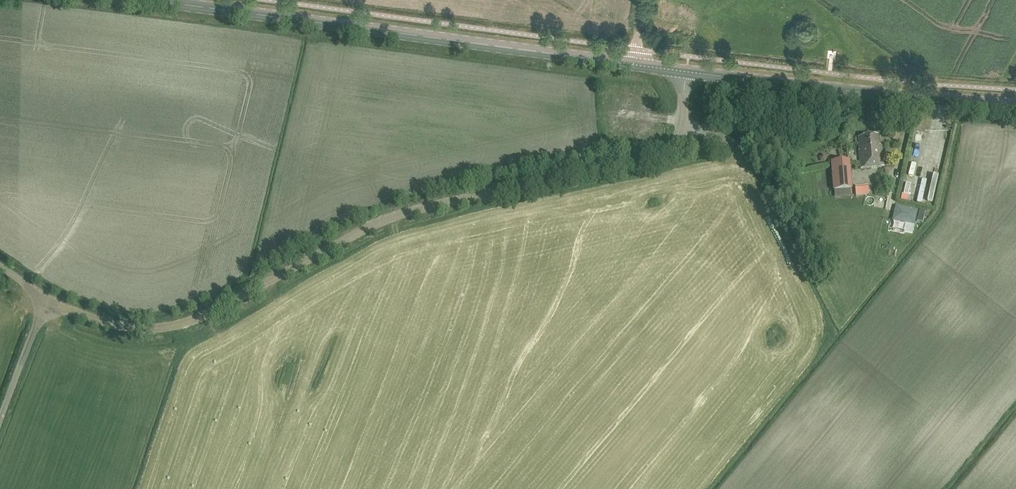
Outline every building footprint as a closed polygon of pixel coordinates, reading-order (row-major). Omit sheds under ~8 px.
[(879,146),(878,135),(858,137),(860,150),(859,150),(861,169),(884,167),(882,146),(879,146)] [(832,162),(834,191),(853,189),(850,161),(832,162)] [(901,183),(899,196),(906,197),(907,183),(901,183)] [(882,203),(882,192),(870,192),(871,203),(882,203)] [(905,207),(902,221),(923,225),(925,212),(905,207)]
